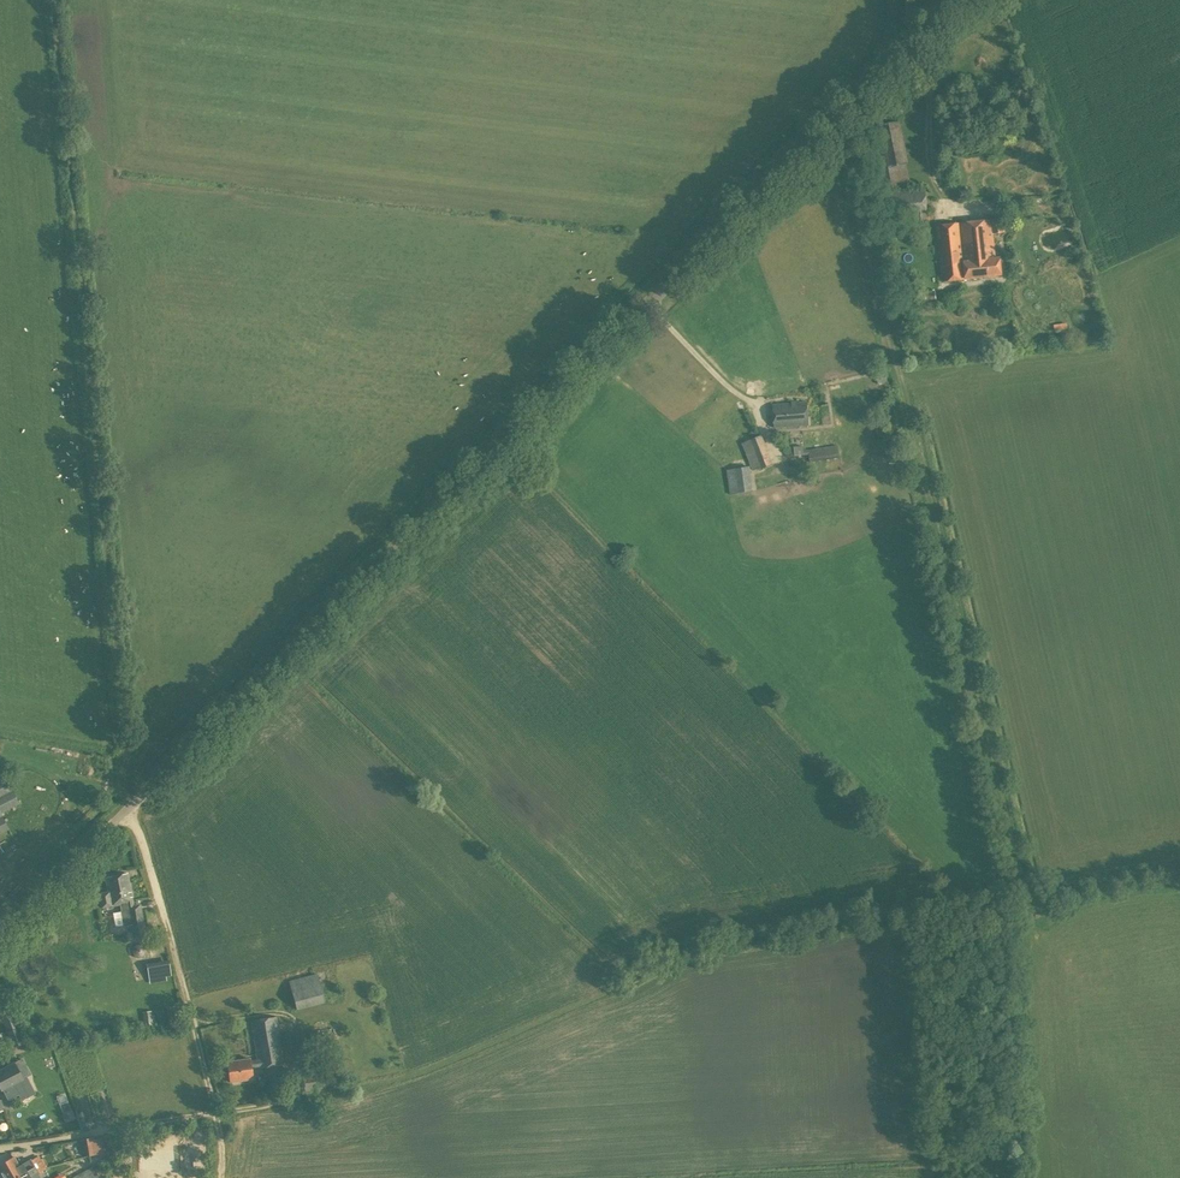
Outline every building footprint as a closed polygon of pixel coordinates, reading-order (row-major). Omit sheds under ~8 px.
[(884,124),(891,166),(909,163),(902,120),(884,124)] [(1016,134),(997,138),(999,148),(1003,147),(1004,150),(1020,146),(1017,134),(1016,134)] [(926,220),(925,190),(889,191),(890,217),(921,216),(921,221),(926,220)] [(995,257),(993,233),(1005,232),(1004,218),(936,225),(942,281),(1001,275),(999,256),(995,257)] [(934,290),(919,292),(920,302),(936,301),(935,290),(934,290)] [(885,372),(876,374),(878,384),(887,382),(885,372)] [(774,428),(809,425),(807,402),(772,405),(774,428)] [(761,469),(773,464),(762,435),(742,443),(753,470),(761,467),(761,469)] [(810,462),(839,458),(837,445),(808,450),(810,462)] [(730,494),(753,490),(750,466),(726,470),(730,494)] [(0,797),(0,811),(1,813),(17,805),(19,804),(12,791),(11,791),(0,797)] [(133,906),(128,873),(105,878),(107,891),(98,893),(101,908),(126,903),(133,939),(146,936),(140,905),(133,906)] [(150,979),(171,974),(168,962),(147,967),(150,979)] [(326,1001),(318,972),(289,980),(297,1009),(326,1001)] [(152,1015),(151,1010),(142,1012),(144,1027),(157,1025),(155,1015),(152,1015)] [(229,1082),(253,1078),(251,1069),(283,1064),(276,1017),(251,1021),(256,1059),(250,1060),(250,1058),(226,1061),(229,1082)] [(13,1048),(25,1043),(18,1027),(7,1032),(13,1048)] [(25,1077),(22,1078),(13,1062),(5,1067),(6,1069),(0,1072),(0,1089),(1,1090),(2,1090),(4,1093),(8,1094),(16,1090),(21,1100),(34,1093),(25,1077)] [(104,1153),(102,1139),(92,1141),(92,1139),(81,1141),(83,1156),(104,1153)] [(34,1166),(42,1162),(39,1156),(31,1161),(30,1160),(19,1166),(13,1156),(0,1164),(0,1174),(2,1177),(12,1177),(34,1166)] [(34,1166),(12,1177),(27,1177),(37,1172),(46,1168),(42,1162),(34,1166)] [(93,1167),(71,1177),(99,1177),(93,1167)]
